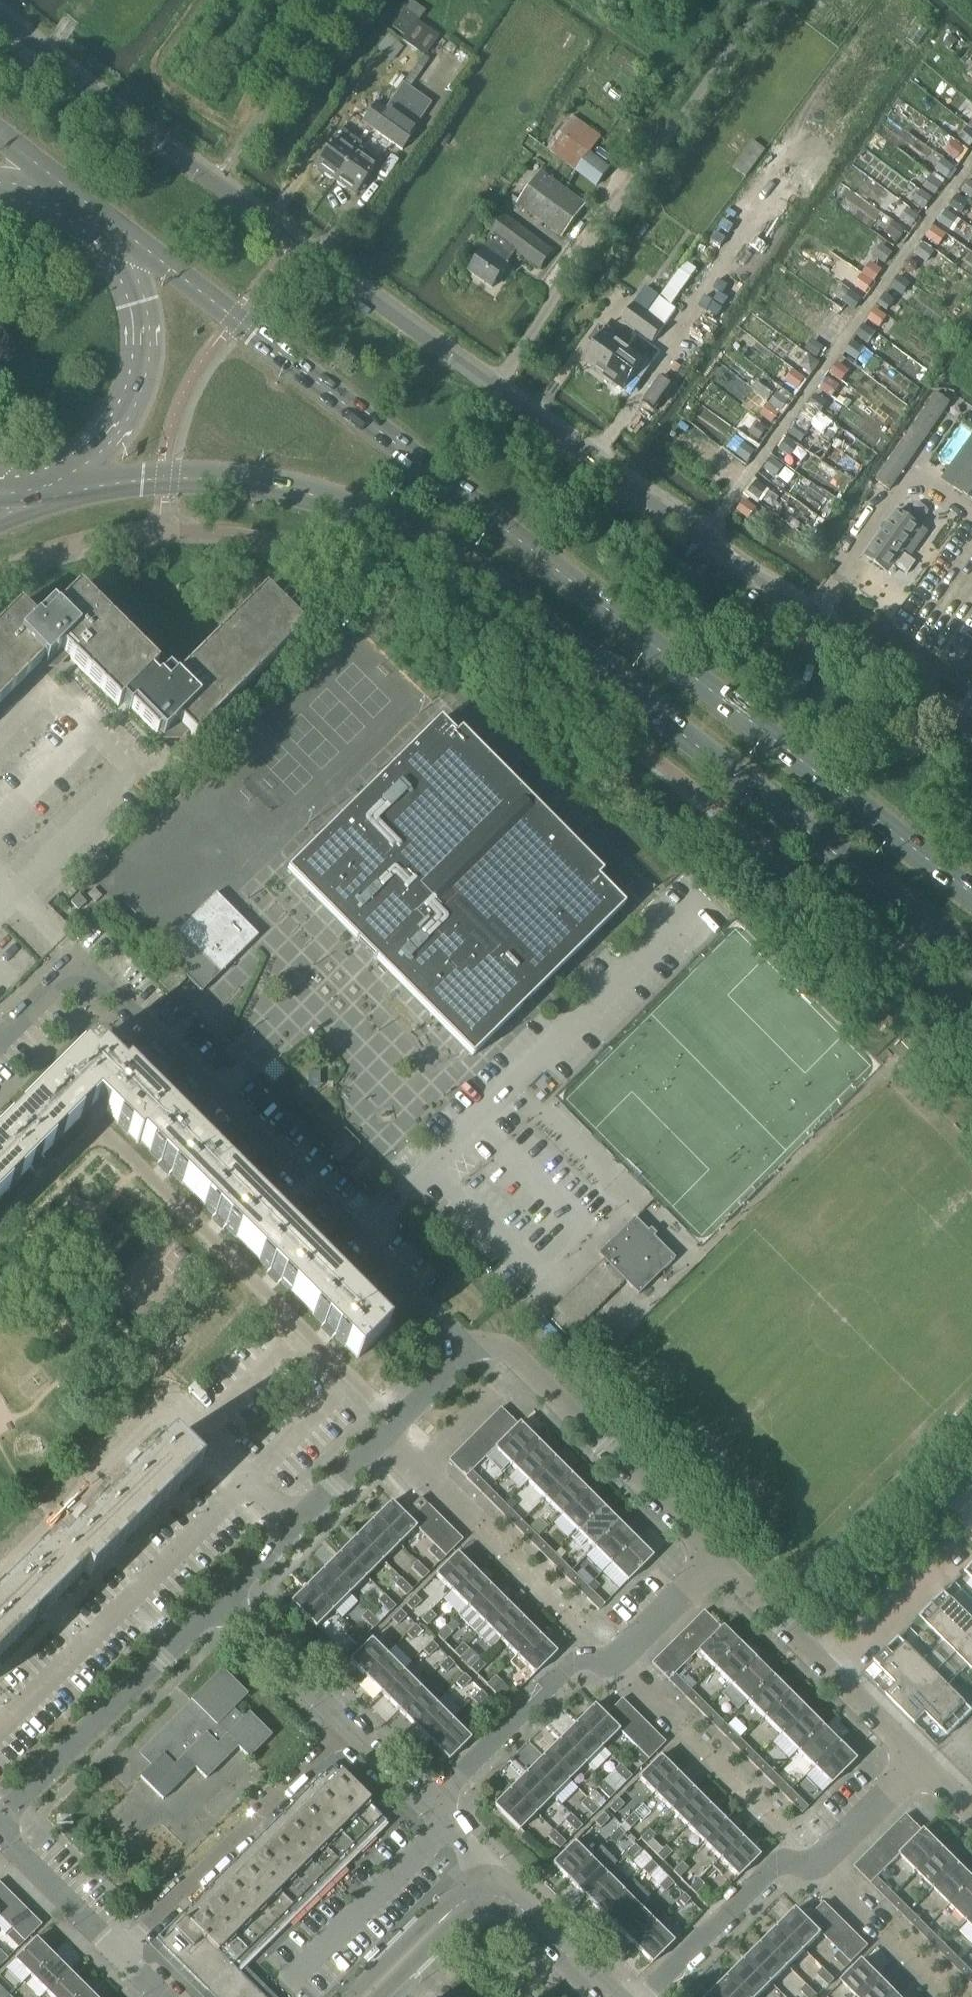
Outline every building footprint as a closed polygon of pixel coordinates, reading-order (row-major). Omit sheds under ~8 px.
[(375,50),(391,63),(403,49),(387,35),(375,50)] [(375,102),(373,105),(361,122),(401,151),(415,131),(412,129),(430,103),(403,84),(393,98),(385,93),(377,104),(375,102)] [(332,179),(335,181),(358,148),(337,133),(314,166),(323,173),(324,176),(329,180),(332,179)] [(766,150),(753,140),(733,167),(745,176),(766,150)] [(957,145),(949,156),(955,160),(963,150),(957,145)] [(358,148),(335,181),(336,182),(336,185),(342,189),(345,188),(351,193),(355,195),(378,162),(358,148)] [(946,177),(953,167),(943,161),(936,171),(946,177)] [(517,204),(562,237),(586,205),(541,172),(517,204)] [(921,188),(932,196),(940,184),(929,177),(921,188)] [(963,189),(971,195),(971,179),(970,178),(963,189)] [(924,209),(931,199),(921,192),(914,202),(924,209)] [(918,216),(908,209),(900,220),(911,228),(918,216)] [(951,230),(958,221),(947,212),(940,222),(951,230)] [(516,251),(540,269),(553,251),(504,216),(501,220),(494,215),(487,226),(494,231),(491,234),(494,236),(469,272),(492,288),(508,265),(507,264),(516,251)] [(898,243),(907,230),(894,221),(885,234),(898,243)] [(933,228),(926,237),(938,246),(945,236),(933,228)] [(916,255),(927,262),(933,251),(923,244),(916,255)] [(874,256),(885,263),(891,253),(881,246),(874,256)] [(904,262),(904,270),(909,274),(916,272),(917,264),(911,260),(904,262)] [(871,264),(864,274),(874,281),(881,271),(871,264)] [(660,298),(654,307),(654,306),(648,315),(647,314),(659,297),(646,287),(622,321),(652,343),(676,310),(671,306),(691,278),(680,270),(660,298)] [(865,293),(872,283),(862,276),(855,286),(865,293)] [(902,295),(909,284),(899,277),(892,287),(902,295)] [(843,303),(854,309),(861,299),(850,292),(843,303)] [(889,294),(881,304),(891,312),(899,301),(889,294)] [(879,328),(886,318),(875,310),(868,320),(879,328)] [(827,324),(826,325),(819,335),(829,342),(837,331),(828,325),(827,324)] [(865,327),(858,337),(868,345),(876,334),(865,327)] [(593,371),(603,378),(625,347),(611,337),(614,334),(608,329),(605,333),(600,329),(591,341),(596,345),(584,361),(595,369),(593,371)] [(815,341),(808,351),(818,358),(825,348),(815,341)] [(857,360),(863,350),(852,342),(846,352),(857,360)] [(625,347),(603,378),(612,385),(614,383),(625,391),(636,374),(641,378),(650,365),(647,363),(652,356),(641,349),(636,355),(625,347)] [(803,357),(796,368),(806,375),(813,364),(803,357)] [(792,374),(784,384),(794,391),(802,381),(792,374)] [(642,404),(653,412),(673,384),(662,376),(642,404)] [(830,376),(823,387),(833,394),(841,384),(830,376)] [(772,388),(769,392),(770,397),(778,404),(783,402),(786,398),(785,393),(778,387),(772,388)] [(936,394),(912,429),(875,482),(888,491),(925,438),(949,403),(936,394)] [(820,413),(826,402),(816,395),(809,406),(820,413)] [(768,407),(758,419),(769,427),(779,415),(768,407)] [(810,424),(818,414),(808,407),(801,418),(810,424)] [(757,421),(747,434),(759,442),(767,429),(757,421)] [(800,442),(807,431),(797,424),(790,434),(800,442)] [(795,448),(785,441),(778,452),(788,458),(795,448)] [(755,452),(744,445),(736,455),(747,463),(755,452)] [(775,460),(767,470),(777,478),(785,467),(775,460)] [(952,488),(971,502),(971,460),(952,488)] [(763,503),(772,490),(761,482),(752,495),(763,503)] [(745,500),(737,510),(748,519),(756,509),(745,500)] [(865,556),(888,573),(904,550),(911,555),(927,532),(898,510),(865,556)] [(36,666),(41,661),(42,660),(46,664),(56,664),(65,655),(115,704),(117,707),(120,704),(121,703),(129,710),(130,708),(153,731),(154,731),(156,734),(159,731),(163,735),(181,735),(186,730),(191,735),(192,735),(194,738),(197,735),(231,701),(301,631),(303,629),(301,626),(267,592),(264,590),(262,592),(175,678),(167,670),(159,679),(158,679),(156,681),(149,675),(154,670),(156,668),(154,665),(81,591),(80,592),(78,589),(75,592),(75,591),(56,611),(51,606),(36,621),(22,607),(20,604),(17,607),(0,624),(0,702),(36,666)] [(286,871),(397,983),(471,1057),(623,907),(596,880),(601,875),(460,731),(454,736),(439,720),(286,871)] [(63,892),(69,899),(108,860),(102,854),(63,892)] [(87,895),(95,903),(101,896),(93,888),(87,895)] [(158,950),(173,964),(201,992),(257,936),(215,894),(158,950)] [(70,903),(78,911),(86,903),(78,895),(70,903)] [(91,1044),(35,1101),(65,1130),(95,1101),(135,1140),(165,1110),(126,1070),(126,1071),(125,1070),(121,1074),(110,1063),(92,1044),(91,1045),(91,1044)] [(0,1135),(0,1196),(65,1130),(35,1101),(0,1135)] [(220,1165),(165,1110),(135,1140),(137,1142),(137,1143),(140,1140),(192,1193),(220,1165)] [(274,1219),(220,1165),(192,1193),(246,1247),(274,1219)] [(564,1298),(546,1316),(567,1338),(624,1282),(638,1295),(674,1259),(634,1218),(597,1254),(603,1260),(564,1298)] [(328,1272),(274,1219),(246,1247),(300,1300),(328,1272)] [(385,1330),(328,1272),(300,1300),(357,1358),(385,1330)] [(508,1434),(517,1425),(500,1408),(491,1417),(508,1434)] [(483,1426),(500,1443),(508,1434),(491,1417),(483,1426)] [(494,1449),(511,1466),(536,1441),(519,1424),(517,1425),(508,1434),(500,1443),(494,1449)] [(491,1451),(494,1449),(500,1443),(483,1426),(474,1434),(491,1451)] [(482,1460),(491,1451),(474,1434),(465,1443),(482,1460)] [(171,1439),(113,1496),(141,1524),(199,1467),(171,1439)] [(511,1466),(527,1482),(552,1457),(536,1441),(511,1466)] [(474,1469),(482,1460),(465,1443),(457,1452),(474,1469)] [(465,1478),(474,1469),(457,1452),(448,1460),(465,1478)] [(527,1482),(543,1499),(569,1474),(552,1457),(527,1482)] [(543,1499),(561,1516),(586,1491),(569,1474),(543,1499)] [(470,1483),(482,1494),(488,1488),(476,1476),(470,1483)] [(561,1516),(577,1532),(602,1507),(586,1491),(561,1516)] [(486,1499),(499,1511),(505,1505),(493,1493),(486,1499)] [(54,1541),(84,1572),(89,1576),(90,1576),(141,1524),(113,1496),(62,1548),(55,1541),(54,1541)] [(420,1498),(403,1515),(411,1523),(428,1506),(420,1498)] [(391,1502),(374,1519),(399,1544),(415,1527),(411,1523),(403,1515),(391,1502)] [(436,1515),(428,1506),(411,1523),(415,1527),(420,1531),(436,1515)] [(577,1532),(593,1549),(618,1524),(602,1507),(577,1532)] [(503,1516),(515,1527),(521,1521),(510,1510),(503,1516)] [(445,1523),(436,1515),(420,1531),(428,1540),(445,1523)] [(374,1519),(357,1536),(382,1561),(399,1544),(374,1519)] [(453,1531),(445,1523),(428,1540),(433,1545),(436,1548),(453,1531)] [(593,1549),(610,1565),(635,1540),(618,1524),(593,1549)] [(520,1532),(532,1544),(538,1538),(526,1526),(520,1532)] [(462,1540),(453,1531),(436,1548),(445,1557),(462,1540)] [(357,1536),(340,1552),(365,1577),(382,1561),(357,1536)] [(635,1540),(610,1565),(627,1582),(652,1557),(635,1540)] [(0,1595),(0,1631),(13,1644),(84,1572),(54,1541),(0,1595)] [(536,1549),(548,1561),(555,1555),(543,1543),(536,1549)] [(445,1557),(436,1548),(433,1545),(427,1551),(439,1563),(445,1557)] [(340,1552),(324,1569),(349,1594),(365,1577),(340,1552)] [(435,1575),(450,1590),(471,1568),(456,1554),(435,1575)] [(553,1565),(565,1577),(571,1571),(559,1559),(553,1565)] [(410,1568),(422,1580),(428,1574),(416,1562),(410,1568)] [(450,1590),(466,1607),(488,1585),(471,1568),(450,1590)] [(324,1569),(308,1585),(333,1610),(349,1594),(324,1569)] [(569,1582),(581,1594),(587,1588),(576,1576),(569,1582)] [(394,1585),(405,1596),(412,1590),(400,1578),(394,1585)] [(333,1610),(308,1585),(290,1603),(315,1628),(333,1610)] [(466,1607),(482,1623),(504,1601),(488,1585),(466,1607)] [(592,1592),(586,1598),(598,1611),(604,1604),(592,1592)] [(932,1604),(938,1611),(968,1641),(971,1638),(971,1614),(969,1617),(951,1599),(944,1592),(932,1604)] [(395,1606),(383,1595),(377,1601),(389,1613),(395,1607),(394,1606),(395,1606)] [(405,1605),(411,1610),(420,1602),(414,1596),(405,1605)] [(482,1623),(499,1639),(520,1618),(504,1601),(482,1623)] [(944,1642),(934,1652),(946,1664),(956,1654),(968,1641),(938,1611),(932,1604),(919,1617),(926,1624),(944,1642)] [(400,1610),(390,1620),(396,1625),(405,1616),(400,1610)] [(429,1611),(423,1617),(420,1620),(426,1626),(435,1617),(429,1611)] [(711,1637),(720,1628),(703,1611),(694,1620),(711,1637)] [(361,1618),(373,1629),(379,1623),(367,1612),(361,1618)] [(499,1639),(515,1656),(537,1634),(520,1618),(499,1639)] [(686,1629),(702,1646),(711,1637),(694,1620),(686,1629)] [(405,1635),(411,1641),(421,1631),(415,1625),(405,1635)] [(437,1636),(443,1642),(451,1633),(445,1627),(437,1636)] [(696,1651),(714,1669),(738,1644),(722,1627),(720,1628),(711,1637),(702,1646),(696,1651)] [(344,1634),(356,1646),(362,1640),(350,1628),(344,1634)] [(694,1654),(696,1651),(702,1646),(686,1629),(677,1637),(694,1654)] [(0,1631),(0,1656),(13,1644),(0,1631)] [(537,1634),(515,1656),(534,1675),(556,1653),(537,1634)] [(685,1663),(694,1654),(677,1637),(668,1646),(685,1663)] [(899,1637),(886,1650),(893,1656),(923,1686),(935,1674),(946,1664),(934,1652),(924,1662),(906,1644),(899,1637)] [(349,1661),(364,1676),(385,1654),(370,1640),(349,1661)] [(946,1664),(958,1676),(968,1666),(971,1670),(971,1645),(968,1641),(956,1654),(946,1664)] [(437,1648),(431,1642),(422,1651),(428,1657),(437,1648)] [(453,1652),(461,1660),(470,1651),(462,1644),(453,1652)] [(714,1669),(730,1685),(755,1660),(738,1644),(714,1669)] [(676,1671),(685,1663),(668,1646),(659,1655),(676,1671)] [(886,1695),(900,1709),(923,1686),(893,1656),(886,1650),(874,1662),(881,1669),(896,1684),(886,1695)] [(364,1676),(380,1693),(402,1671),(385,1654),(364,1676)] [(667,1680),(676,1671),(659,1655),(651,1663),(667,1680)] [(455,1666),(447,1658),(438,1667),(446,1675),(455,1666)] [(469,1669),(475,1675),(484,1666),(478,1660),(469,1669)] [(730,1685),(747,1702),(772,1677),(755,1660),(730,1685)] [(923,1686),(953,1716),(960,1723),(971,1711),(966,1704),(947,1686),(958,1676),(946,1664),(935,1674),(923,1686)] [(149,1743),(138,1755),(151,1767),(140,1777),(162,1800),(185,1777),(183,1775),(192,1765),(205,1779),(228,1757),(226,1754),(235,1745),(248,1759),(271,1736),(248,1713),(243,1719),(232,1708),(246,1694),(222,1670),(192,1701),(191,1700),(190,1700),(194,1705),(185,1714),(182,1710),(149,1743)] [(380,1693),(396,1709),(418,1687),(402,1671),(380,1693)] [(470,1681),(464,1674),(455,1684),(461,1690),(470,1681)] [(486,1685),(492,1691),(505,1704),(517,1691),(510,1684),(506,1688),(495,1676),(486,1685)] [(747,1702),(763,1718),(788,1693),(772,1677),(747,1702)] [(673,1686),(685,1698),(691,1691),(679,1679),(673,1686)] [(923,1686),(900,1709),(915,1724),(925,1713),(941,1729),(947,1736),(960,1723),(953,1716),(923,1686)] [(396,1709),(413,1725),(434,1703),(418,1687),(396,1709)] [(486,1697),(480,1691),(471,1700),(477,1706),(486,1697)] [(763,1718),(780,1735),(805,1710),(788,1693),(763,1718)] [(689,1702),(701,1714),(708,1708),(696,1696),(689,1702)] [(621,1699),(604,1716),(613,1725),(630,1708),(621,1699)] [(413,1725),(429,1742),(451,1720),(434,1703),(413,1725)] [(593,1706),(576,1723),(601,1747),(619,1730),(613,1725),(604,1716),(593,1706)] [(639,1717),(630,1708),(613,1725),(619,1730),(622,1733),(639,1717)] [(780,1735),(797,1751),(821,1727),(805,1710),(780,1735)] [(706,1719),(718,1731),(725,1725),(713,1712),(706,1719)] [(647,1725),(639,1717),(622,1733),(630,1742),(647,1725)] [(451,1720),(429,1742),(448,1761),(469,1739),(451,1720)] [(576,1723),(560,1739),(585,1764),(601,1747),(576,1723)] [(656,1734),(647,1725),(630,1742),(636,1748),(639,1751),(656,1734)] [(797,1751),(813,1768),(838,1743),(821,1727),(797,1751)] [(723,1735),(735,1747),(741,1741),(729,1729),(723,1735)] [(665,1743),(656,1734),(639,1751),(648,1760),(665,1743)] [(560,1739),(543,1756),(568,1781),(585,1764),(560,1739)] [(838,1743),(813,1768),(830,1785),(855,1760),(838,1743)] [(739,1752),(751,1764),(758,1758),(746,1746),(739,1752)] [(648,1760),(639,1751),(636,1748),(630,1754),(642,1766),(648,1760)] [(543,1756),(527,1772),(552,1797),(568,1781),(543,1756)] [(638,1778),(652,1793),(674,1771),(659,1757),(638,1778)] [(756,1769),(768,1780),(774,1774),(763,1762),(756,1769)] [(613,1771),(625,1783),(631,1777),(619,1765),(613,1771)] [(330,1767),(316,1780),(325,1789),(343,1807),(358,1791),(340,1773),(338,1775),(330,1767)] [(652,1793),(669,1810),(691,1788),(674,1771),(652,1793)] [(527,1772),(510,1789),(535,1813),(552,1797),(527,1772)] [(772,1785),(784,1797),(791,1791),(779,1779),(772,1785)] [(316,1780),(302,1795),(310,1803),(328,1821),(343,1807),(325,1789),(316,1780)] [(597,1788),(608,1799),(615,1793),(603,1781),(597,1788)] [(669,1810),(685,1826),(707,1804),(691,1788),(669,1810)] [(535,1813),(510,1789),(493,1806),(518,1831),(535,1813)] [(353,1817),(367,1831),(380,1818),(366,1804),(369,1801),(358,1791),(343,1807),(353,1817)] [(302,1795),(286,1810),(295,1819),(313,1836),(328,1821),(310,1803),(302,1795)] [(796,1796),(789,1802),(801,1813),(807,1807),(796,1796)] [(580,1804),(592,1816),(598,1810),(586,1798),(580,1804)] [(608,1808),(614,1814),(623,1805),(617,1799),(608,1808)] [(685,1826),(702,1842),(723,1820),(707,1804),(685,1826)] [(338,1831),(352,1845),(367,1831),(353,1817),(343,1807),(328,1821),(338,1831)] [(286,1810),(271,1825),(279,1834),(297,1852),(313,1836),(295,1819),(286,1810)] [(564,1821),(576,1832),(582,1826),(570,1814),(564,1821)] [(603,1814),(594,1822),(600,1828),(609,1819),(603,1814)] [(623,1822),(629,1829),(638,1820),(632,1814),(623,1822)] [(914,1840),(923,1831),(906,1814),(897,1823),(914,1840)] [(702,1842),(718,1859),(740,1837),(723,1820),(702,1842)] [(323,1847),(337,1861),(352,1845),(338,1831),(328,1821),(313,1836),(323,1847)] [(889,1832),(906,1849),(914,1840),(897,1823),(889,1832)] [(271,1825),(256,1840),(264,1849),(282,1867),(297,1852),(279,1834),(271,1825)] [(609,1837),(615,1843),(624,1834),(617,1828),(609,1837)] [(640,1839),(646,1845),(655,1836),(649,1830),(640,1839)] [(900,1855),(917,1872),(942,1847),(925,1830),(923,1831),(914,1840),(906,1849),(900,1855)] [(547,1837),(559,1849),(565,1843),(553,1831),(547,1837)] [(897,1857),(900,1855),(906,1849),(889,1832),(880,1841),(897,1857)] [(308,1862),(322,1876),(337,1861),(323,1847),(313,1836),(297,1852),(308,1862)] [(740,1837),(718,1859),(737,1878),(759,1856),(740,1837)] [(256,1840),(241,1855),(249,1864),(267,1882),(282,1867),(264,1849),(256,1840)] [(888,1866),(897,1857),(880,1841),(871,1849),(888,1866)] [(552,1864),(567,1879),(588,1858),(573,1843),(552,1864)] [(640,1851),(634,1845),(625,1854),(631,1860),(640,1851)] [(656,1855),(664,1863),(672,1854),(665,1846),(656,1855)] [(917,1872),(934,1888),(958,1863),(942,1847),(917,1872)] [(880,1875),(888,1866),(871,1849),(863,1858),(880,1875)] [(293,1877),(307,1891),(322,1876),(308,1862),(297,1852),(282,1867),(293,1877)] [(241,1855),(226,1870),(235,1878),(253,1896),(267,1882),(249,1864),(241,1855)] [(567,1879),(584,1896),(605,1874),(588,1858),(567,1879)] [(871,1883),(880,1875),(863,1858),(854,1867),(871,1883)] [(658,1869),(650,1861),(641,1870),(649,1878),(658,1869)] [(681,1863),(672,1871),(678,1877),(687,1869),(681,1863)] [(950,1905),(971,1883),(971,1877),(958,1863),(934,1888),(950,1905)] [(277,1892),(291,1907),(307,1891),(293,1877),(282,1867),(267,1882),(277,1892)] [(226,1870),(211,1884),(220,1893),(238,1911),(253,1896),(235,1878),(226,1870)] [(584,1896),(600,1912),(621,1890),(605,1874),(584,1896)] [(673,1884),(667,1877),(645,1899),(651,1905),(673,1884)] [(698,1879),(689,1888),(695,1895),(704,1886),(698,1879)] [(263,1907),(277,1921),(291,1907),(277,1892),(267,1882),(253,1896),(263,1907)] [(876,1889),(888,1901),(895,1895),(882,1883),(876,1889)] [(967,1922),(971,1916),(971,1883),(950,1905),(967,1922)] [(211,1884),(196,1900),(204,1909),(223,1926),(238,1911),(220,1893),(211,1884)] [(6,1890),(0,1896),(0,1913),(14,1898),(6,1890)] [(600,1912),(616,1928),(637,1907),(621,1890),(600,1912)] [(682,1893),(674,1902),(675,1903),(674,1903),(693,1922),(702,1913),(682,1893)] [(249,1921),(263,1935),(277,1921),(263,1907),(253,1896),(238,1911),(249,1921)] [(14,1898),(0,1913),(0,1918),(6,1924),(23,1907),(14,1898)] [(196,1900),(181,1915),(189,1923),(207,1941),(223,1926),(204,1909),(196,1900)] [(893,1906),(905,1917),(911,1911),(899,1900),(893,1906)] [(824,1902),(807,1919),(813,1925),(816,1928),(833,1911),(824,1902)] [(31,1915),(23,1907),(6,1924),(12,1930),(14,1933),(31,1915)] [(616,1928),(633,1945),(654,1923),(637,1907),(616,1928)] [(797,1909),(780,1926),(804,1950),(821,1933),(816,1928),(813,1925),(807,1919),(797,1909)] [(233,1937),(247,1950),(263,1935),(249,1921),(238,1911),(223,1926),(233,1937)] [(842,1920),(833,1911),(816,1928),(821,1933),(825,1937),(842,1920)] [(41,1925),(31,1915),(14,1933),(24,1942),(41,1925)] [(155,1940),(206,1991),(232,1966),(218,1952),(207,1941),(189,1923),(181,1915),(155,1940)] [(909,1922),(921,1934),(928,1928),(916,1916),(909,1922)] [(850,1928),(842,1920),(825,1937),(833,1945),(850,1928)] [(654,1923),(633,1945),(651,1963),(673,1942),(654,1923)] [(218,1952),(232,1966),(247,1950),(233,1937),(223,1926),(207,1941),(218,1952)] [(780,1926),(763,1942),(788,1967),(804,1950),(780,1926)] [(859,1937),(850,1928),(833,1945),(842,1954),(859,1937)] [(6,1936),(18,1948),(24,1942),(14,1933),(12,1930),(6,1936)] [(926,1939),(938,1951),(944,1944),(932,1932),(926,1939)] [(868,1946),(859,1937),(842,1954),(851,1963),(868,1946)] [(14,1961),(29,1975),(50,1954),(35,1939),(14,1961)] [(763,1942),(746,1959),(771,1984),(788,1967),(763,1942)] [(943,1955),(955,1967),(961,1961),(949,1949),(943,1955)] [(29,1975),(46,1992),(67,1971),(50,1954),(29,1975)] [(851,1963),(842,1954),(836,1960),(845,1969),(851,1963)] [(730,1975),(751,1996),(758,1996),(771,1984),(746,1959),(730,1975)] [(841,1981),(856,1996),(877,1975),(862,1960),(841,1981)] [(971,1984),(971,1983),(971,1972),(966,1965),(959,1972),(971,1984)] [(212,1996),(246,1996),(254,1988),(232,1966),(206,1991),(212,1996)] [(51,1996),(73,1996),(83,1987),(67,1971),(46,1992),(51,1996)] [(819,1977),(828,1986),(834,1980),(825,1971),(819,1977)] [(713,1992),(718,1996),(751,1996),(730,1975),(713,1992)] [(857,1996),(888,1996),(894,1991),(877,1975),(856,1996),(857,1996)] [(0,1987),(0,1996),(7,1996),(9,1996),(0,1987)] [(83,1987),(73,1996),(94,1996),(83,1987)] [(246,1996),(263,1996),(254,1988),(246,1996)] [(806,1996),(817,1996),(808,1988),(802,1994),(806,1996)]
